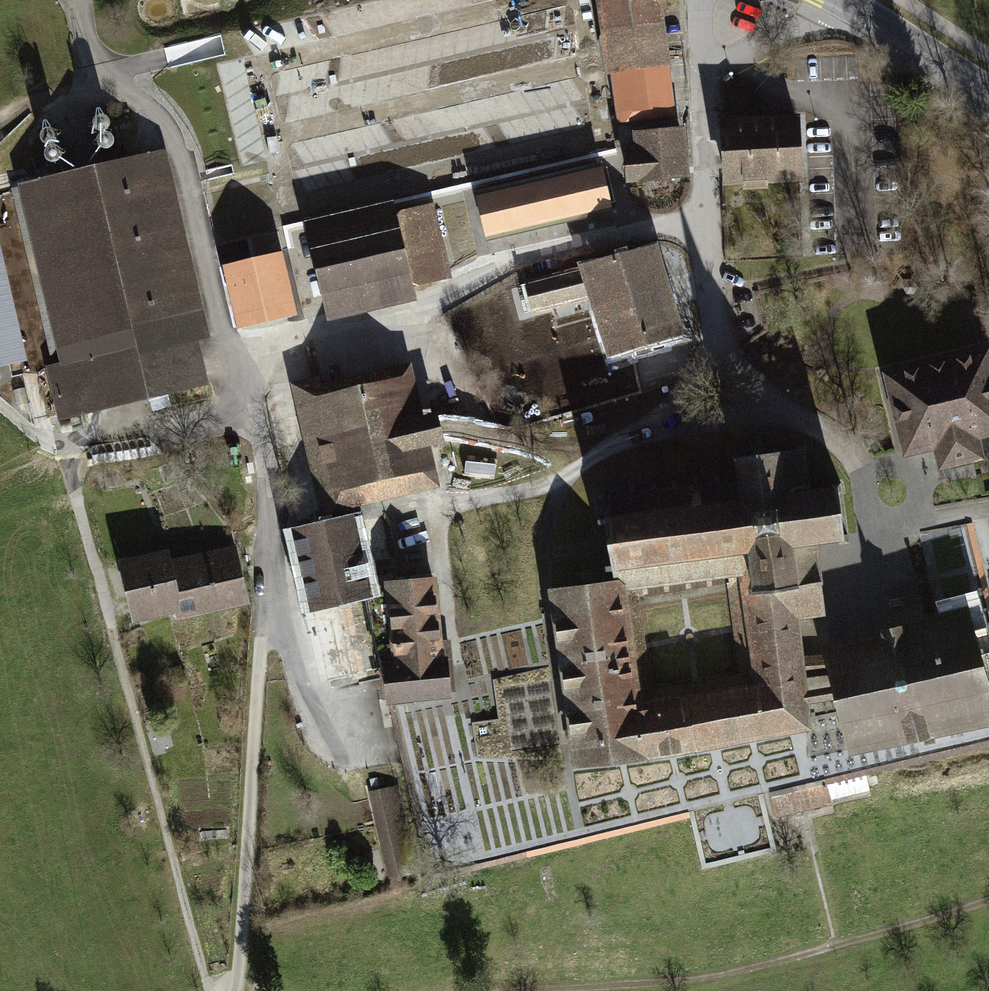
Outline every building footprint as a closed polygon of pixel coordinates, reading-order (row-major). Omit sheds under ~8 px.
[(608,3),(624,121),(636,119),(635,111),(664,107),(649,0),(628,0),(608,3)] [(430,115),(433,128),(572,95),(568,82),(430,115)] [(723,123),(726,181),(799,178),(796,120),(754,122),(752,88),(724,90),(726,123),(723,123)] [(572,95),(433,128),(443,170),(582,137),(572,95)] [(685,174),(681,130),(637,134),(639,152),(627,153),(629,179),(685,174)] [(582,137),(443,170),(446,183),(585,150),(582,137)] [(163,157),(28,189),(70,362),(51,367),(62,415),(204,380),(193,334),(203,332),(163,157)] [(391,218),(313,236),(328,302),(442,275),(425,205),(390,213),(391,218)] [(24,355),(0,229),(0,360),(24,355)] [(676,333),(651,249),(585,266),(586,270),(527,285),(532,310),(594,294),(613,352),(676,333)] [(278,257),(229,269),(241,323),(291,311),(278,257)] [(890,376),(907,450),(937,443),(942,464),(978,455),(973,435),(988,431),(988,369),(985,354),(890,376)] [(399,381),(301,405),(301,408),(303,407),(308,429),(307,429),(307,433),(309,432),(314,453),(312,454),(313,457),(315,457),(320,478),(318,478),(319,482),(321,481),(326,502),(324,503),(325,506),(345,502),(342,489),(421,471),(414,445),(440,439),(434,416),(409,422),(399,381)] [(745,594),(822,584),(817,544),(839,542),(840,547),(851,545),(850,533),(843,534),(838,492),(844,491),(843,480),(831,481),(832,487),(810,490),(805,453),(807,453),(805,443),(797,444),(797,449),(778,452),(778,448),(773,448),(773,453),(759,455),(739,457),(739,453),(730,454),(731,465),(736,464),(737,480),(720,482),(719,475),(714,475),(714,483),(699,485),(698,477),(693,478),(693,486),(678,487),(677,480),(672,480),(672,488),(656,490),(656,482),(650,483),(651,491),(641,492),(634,493),(634,485),(628,485),(629,493),(606,496),(600,493),(597,498),(603,501),(605,518),(598,519),(598,524),(607,524),(609,545),(611,565),(604,565),(604,571),(613,570),(615,584),(615,590),(622,590),(642,587),(643,593),(647,593),(646,586),(664,584),(665,591),(669,590),(668,584),(685,581),(686,588),(691,587),(690,581),(706,579),(707,585),(711,585),(711,578),(728,576),(729,582),(734,582),(733,575),(743,574),(745,590),(745,594)] [(352,519),(295,532),(296,536),(294,536),(294,542),(297,542),(328,680),(385,667),(397,665),(389,583),(367,587),(352,519)] [(243,599),(233,557),(170,572),(166,555),(124,564),(136,616),(177,607),(179,614),(243,599)] [(432,579),(389,583),(397,665),(385,667),(389,698),(448,693),(443,641),(438,642),(432,579)] [(641,757),(806,726),(801,673),(800,659),(796,617),(806,616),(806,618),(811,617),(810,613),(820,612),(821,616),(826,616),(822,584),(745,594),(748,617),(749,617),(758,687),(638,708),(622,590),(615,590),(615,584),(552,593),(576,763),(641,757)] [(830,649),(832,657),(835,671),(845,715),(852,746),(984,719),(988,718),(988,705),(970,638),(965,615),(830,649)] [(832,657),(800,659),(801,673),(835,671),(832,657)] [(810,787),(771,797),(775,814),(831,801),(830,799),(870,790),(866,774),(810,787)]
